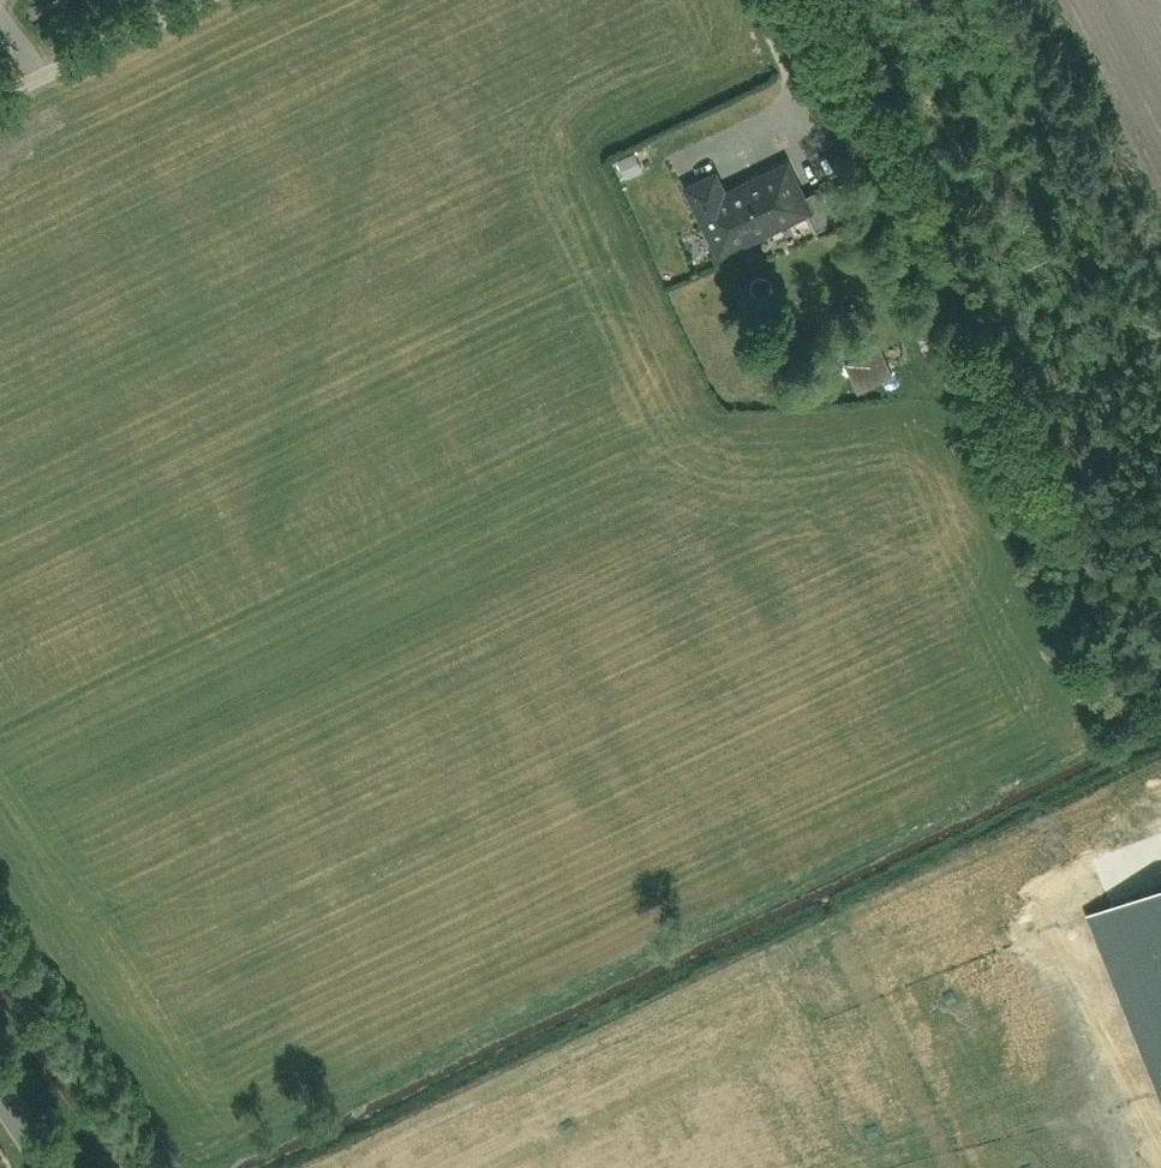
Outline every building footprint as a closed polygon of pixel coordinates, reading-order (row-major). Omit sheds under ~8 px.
[(721,251),(810,208),(788,163),(725,194),(716,174),(690,187),(721,251)] [(836,360),(848,390),(885,375),(873,345),(836,360)] [(1089,912),(1160,1093),(1160,884),(1089,912)]
